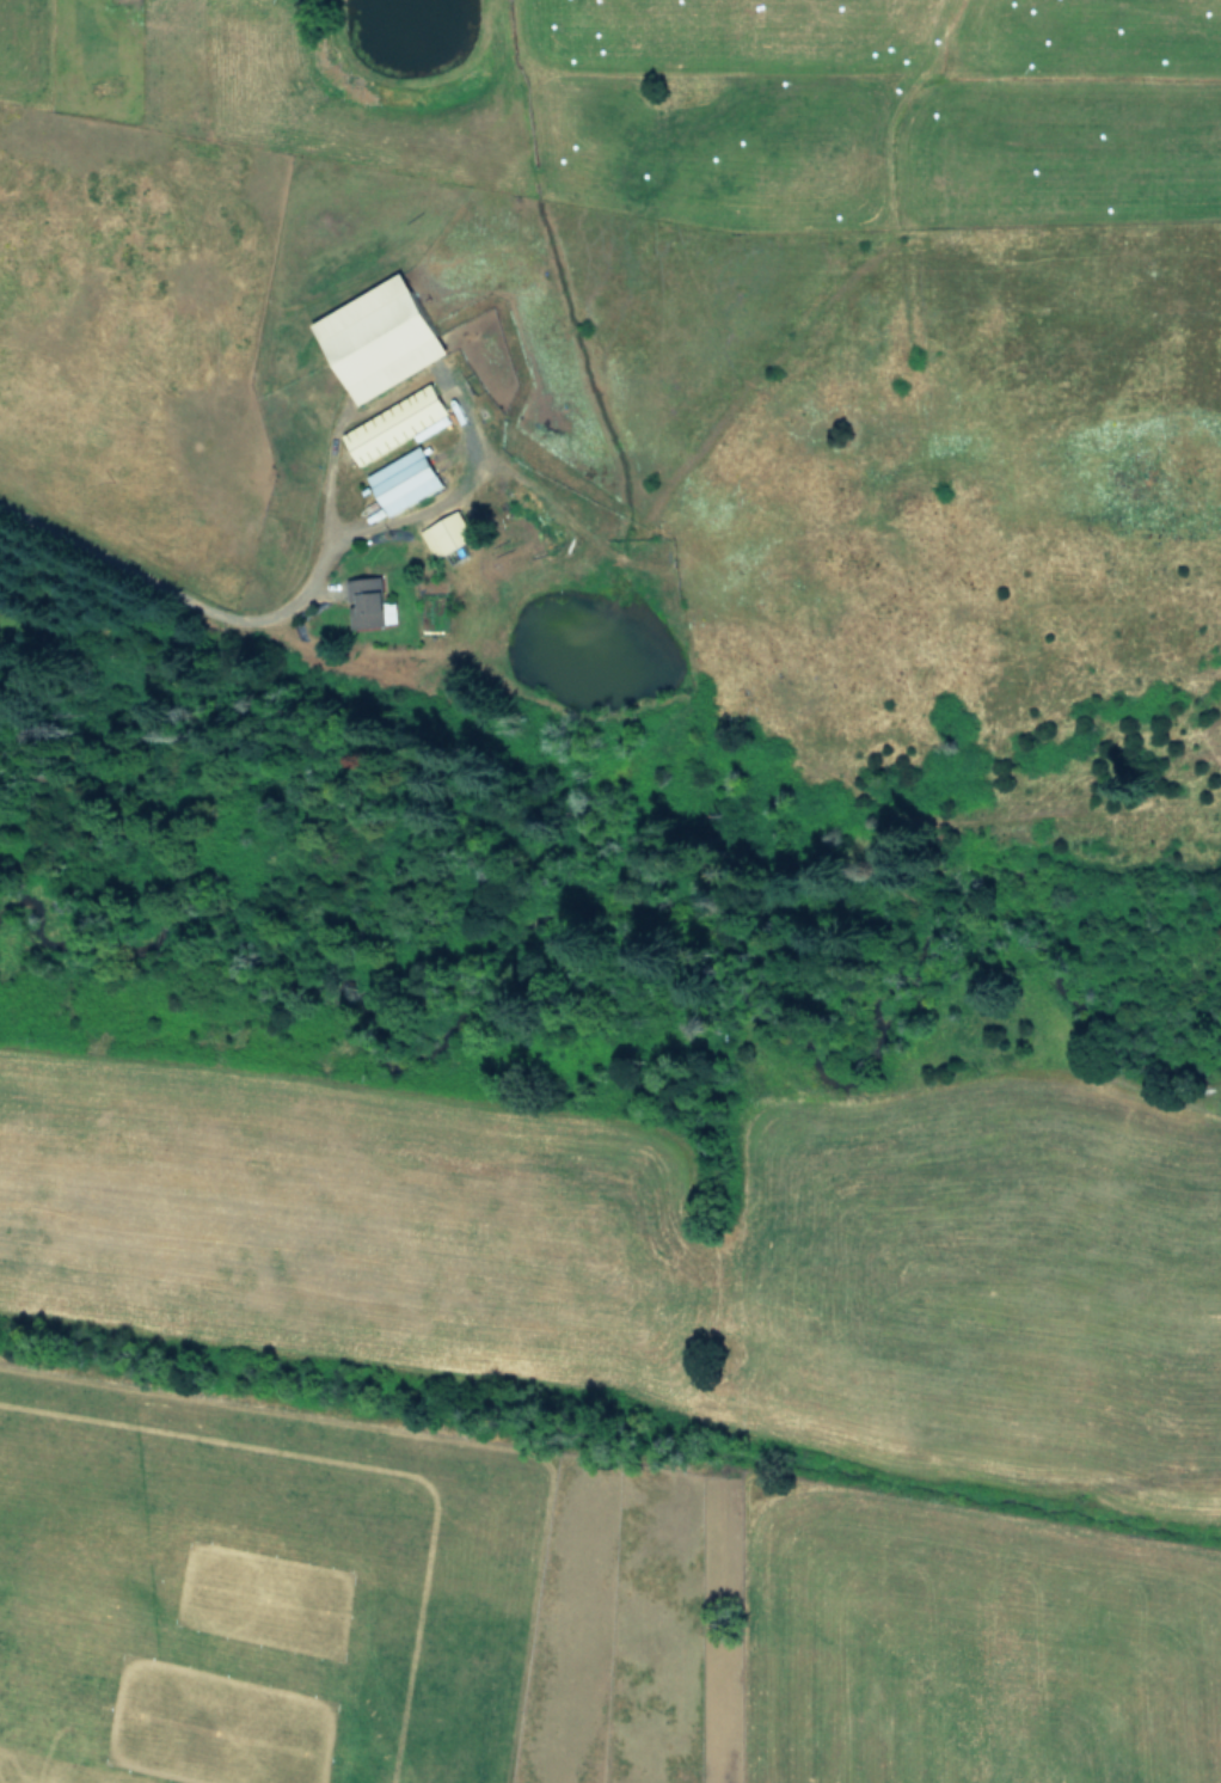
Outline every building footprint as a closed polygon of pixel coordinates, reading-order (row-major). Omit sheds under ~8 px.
[(445,357),(404,273),(311,318),(352,402),(445,357)] [(358,464),(413,434),(416,439),(451,419),(431,383),(340,433),(358,464)] [(388,515),(442,485),(420,445),(365,475),(388,515)] [(419,530),(435,558),(473,537),(457,509),(419,530)] [(350,626),(393,624),(392,612),(382,612),(381,576),(347,578),(348,602),(349,602),(350,626)]
